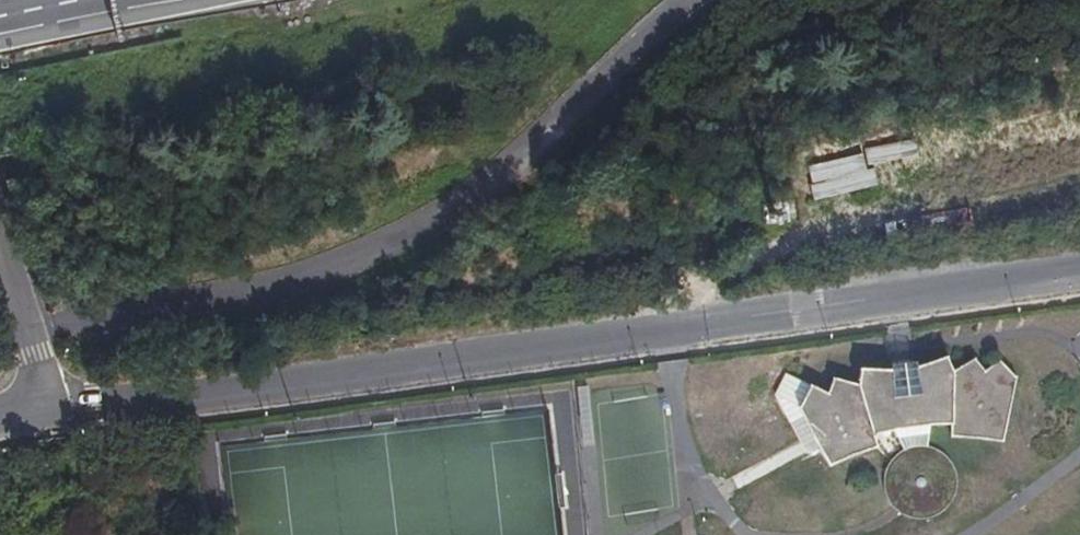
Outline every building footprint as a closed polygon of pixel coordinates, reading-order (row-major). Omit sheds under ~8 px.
[(800,409),(804,417),(831,466),(877,445),(876,433),(895,428),(905,449),(897,454),(891,460),(887,467),(885,476),(884,484),(886,493),(889,501),(894,508),(901,513),(909,517),(918,518),(927,518),(935,515),(943,511),(949,505),(954,497),(957,488),(957,479),(955,471),(952,463),(946,456),(939,450),(930,447),(928,446),(930,424),(952,424),(953,435),(1004,440),(1016,375),(1002,359),(987,370),(976,357),(955,370),(947,357),(921,366),(896,369),(860,370),(858,383),(834,377),(827,392),(811,386),(800,409)] [(790,424),(804,417),(800,409),(811,386),(787,375),(776,399),(790,424)]
